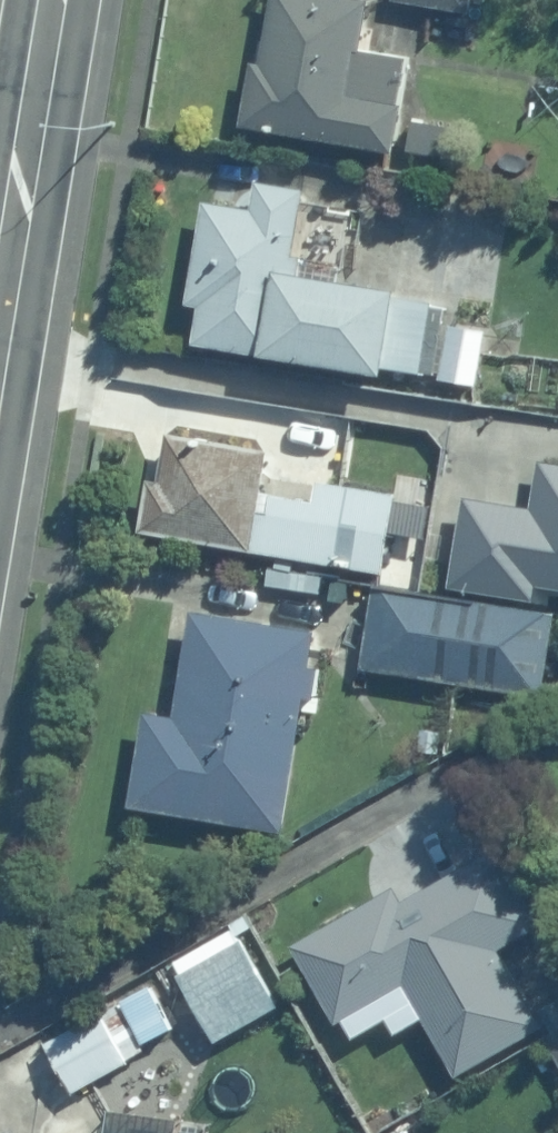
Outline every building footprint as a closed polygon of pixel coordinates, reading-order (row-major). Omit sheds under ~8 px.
[(271,60),(260,59),(250,124),(403,147),(416,56),(368,49),(373,0),(278,0),(271,60)] [(477,11),(479,0),(408,0),(477,11)] [(461,126),(415,118),(413,149),(456,157),(461,126)] [(260,207),(210,199),(196,300),(209,302),(203,339),(395,371),(407,285),(307,269),(307,254),(300,253),(309,185),(264,179),(260,207)] [(450,302),(411,296),(400,367),(439,373),(450,302)] [(489,327),(453,322),(445,379),(481,384),(489,327)] [(427,395),(343,382),(329,478),(416,492),(427,395)] [(276,445),(156,427),(144,531),(389,571),(402,491),(321,478),(318,497),(279,493),(278,510),(267,509),(276,445)] [(555,574),(437,556),(431,590),(550,608),(555,574)] [(381,588),(369,664),(548,694),(557,627),(557,615),(381,588)] [(323,623),(195,605),(180,710),(145,705),(130,808),(293,831),(313,694),(321,696),(326,664),(318,664),(323,623)] [(400,882),(294,940),(340,1024),(410,985),(460,1076),(549,1028),(504,946),(548,922),(505,842),(407,895),(400,882)] [(242,944),(185,978),(221,1035),(276,1003),(242,944)] [(153,1051),(123,1001),(53,1042),(82,1092),(153,1051)]
